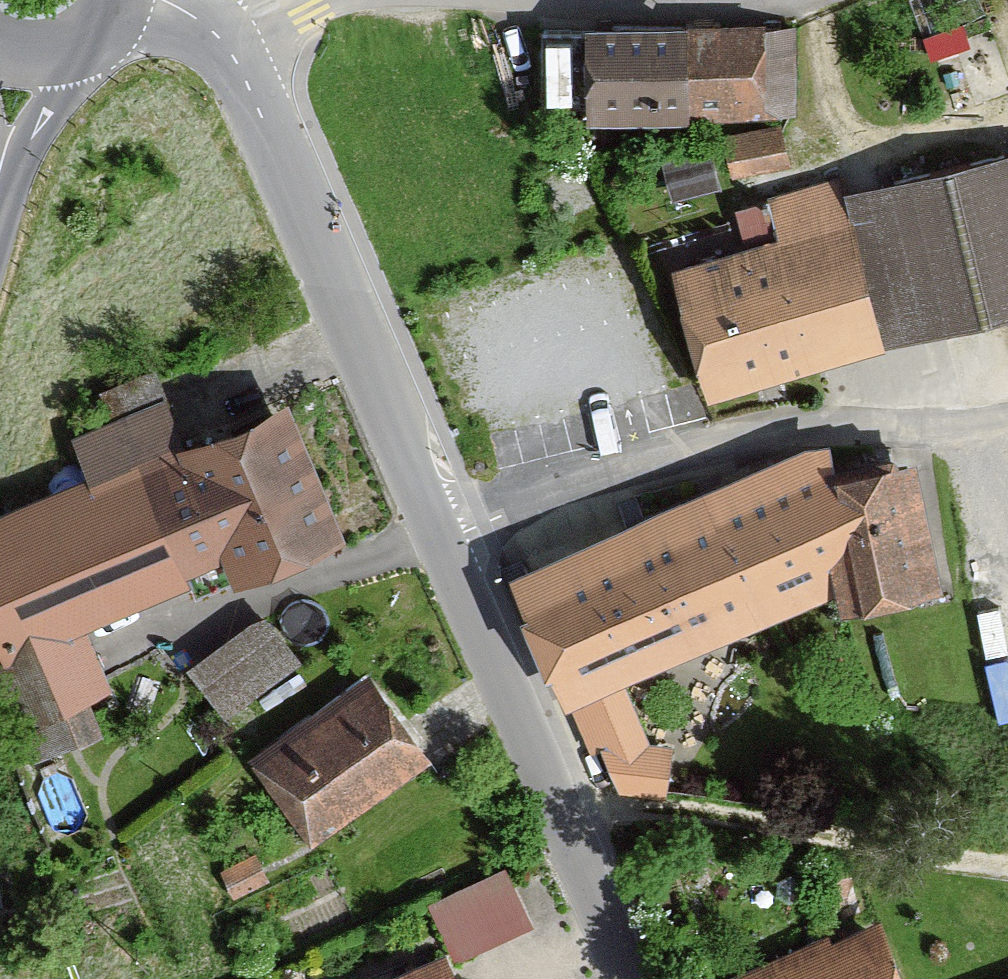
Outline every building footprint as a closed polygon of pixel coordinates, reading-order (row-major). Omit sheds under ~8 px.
[(593,34),(593,125),(783,124),(782,32),(593,34)] [(784,137),(727,146),(733,183),(790,173),(784,137)] [(835,185),(769,203),(780,243),(675,271),(711,404),(1007,323),(1007,157),(840,203),(835,185)] [(290,402),(183,447),(165,405),(73,443),(88,479),(0,515),(0,657),(31,729),(111,695),(83,629),(230,568),(238,587),(349,541),(290,402)] [(570,708),(840,596),(843,615),(945,602),(917,466),(836,477),(835,451),(809,453),(514,576),(570,708)] [(188,671),(230,720),(301,667),(262,615),(188,671)] [(370,679),(251,769),(315,853),(434,764),(370,679)] [(600,748),(626,792),(666,799),(673,760),(600,748)] [(435,907),(460,963),(535,930),(511,874),(435,907)] [(875,927),(747,978),(897,978),(875,927)] [(447,955),(396,978),(458,978),(447,955)]
